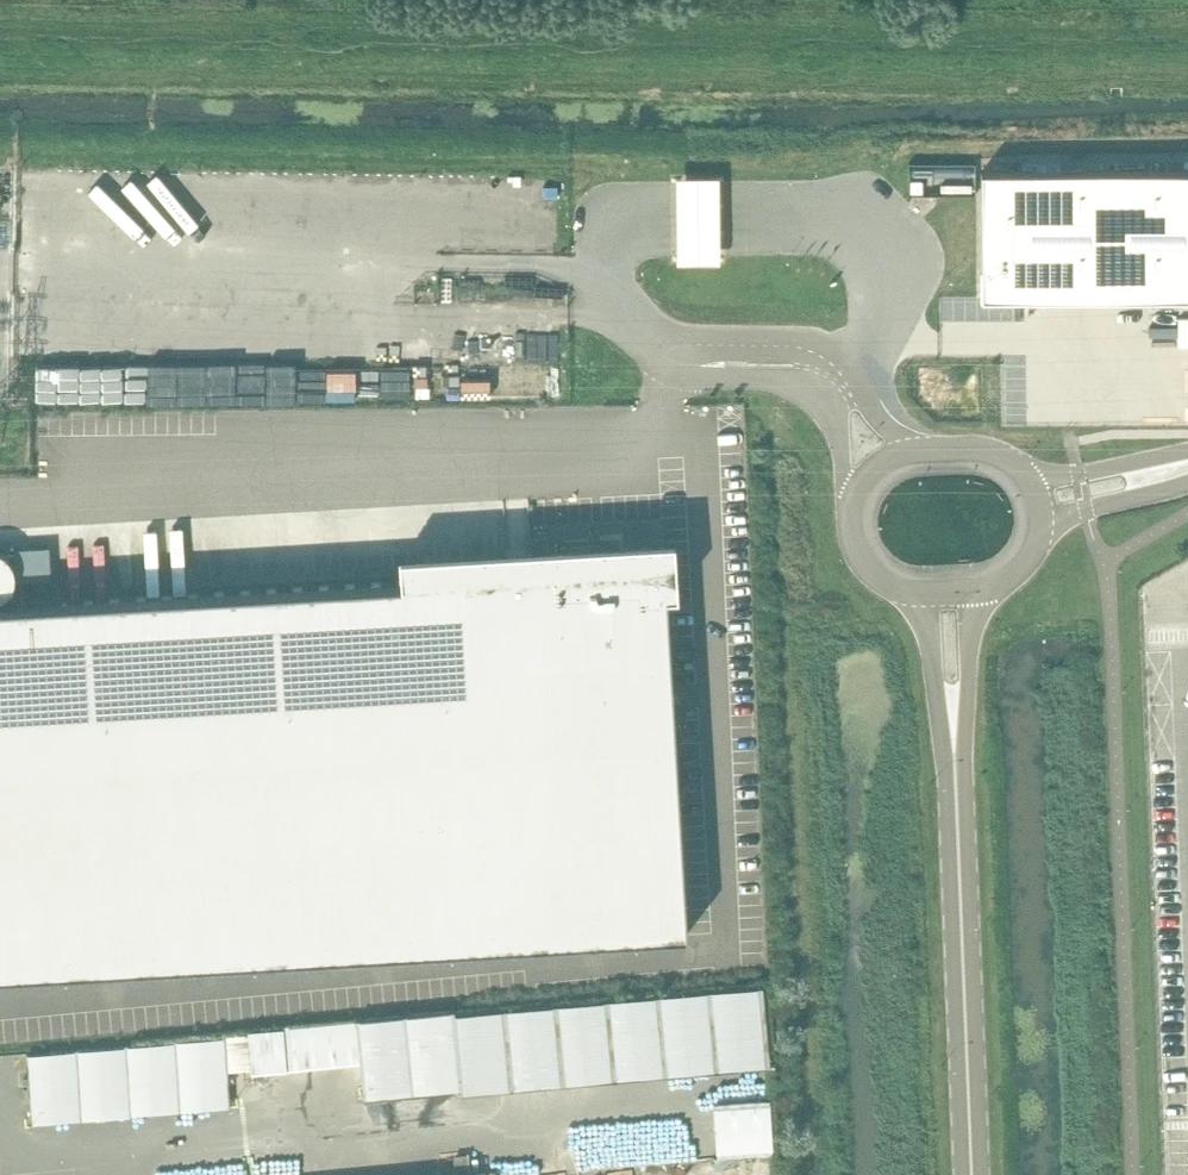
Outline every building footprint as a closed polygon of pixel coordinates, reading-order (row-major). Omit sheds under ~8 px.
[(975,163),(909,163),(909,195),(975,195),(975,163)] [(981,171),(981,298),(1187,297),(1187,170),(981,171)] [(724,179),(672,180),(673,260),(726,260),(724,179)] [(687,934),(664,548),(550,554),(551,572),(0,605),(0,975),(687,934)] [(359,1063),(361,1094),(767,1067),(761,989),(244,1024),(247,1070),(359,1063)] [(26,1050),(30,1121),(228,1109),(224,1038),(26,1050)]
